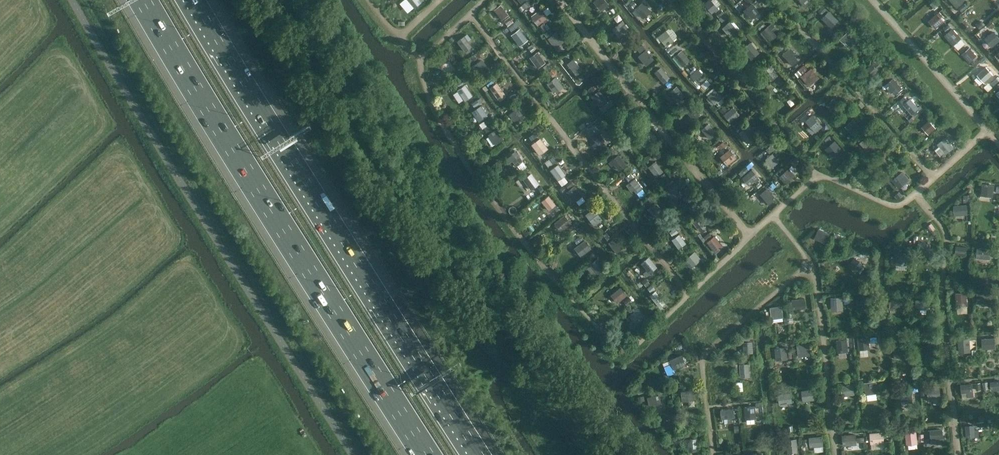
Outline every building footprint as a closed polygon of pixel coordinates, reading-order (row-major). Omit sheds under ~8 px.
[(414,8),(421,3),(419,0),(407,0),(414,8)] [(605,0),(595,0),(593,2),(601,11),(609,5),(605,0)] [(715,12),(718,9),(711,0),(708,0),(703,4),(711,13),(714,11),(715,12)] [(957,8),(963,3),(961,0),(950,0),(957,8)] [(527,1),(521,5),(524,9),(530,5),(527,1)] [(651,12),(643,1),(634,8),(642,19),(651,12)] [(743,10),(751,20),(759,12),(751,3),(743,10)] [(494,9),(501,20),(508,15),(501,4),(494,9)] [(964,4),(959,8),(962,12),(967,8),(964,4)] [(823,6),(818,11),(822,15),(827,10),(823,6)] [(548,20),(547,19),(540,10),(531,17),(538,26),(543,22),(544,23),(548,20)] [(821,19),(831,28),(839,21),(829,11),(821,19)] [(965,18),(973,28),(980,21),(972,11),(965,18)] [(929,22),(935,29),(945,21),(939,13),(929,22)] [(510,17),(504,21),(507,25),(513,21),(510,17)] [(622,20),(615,26),(612,29),(620,38),(630,30),(622,20)] [(737,30),(729,21),(722,28),(729,37),(737,30)] [(762,21),(756,26),(759,30),(765,25),(762,21)] [(776,35),(771,29),(775,27),(771,23),(761,31),(769,41),(776,35)] [(543,24),(539,27),(543,32),(547,29),(543,24)] [(961,38),(962,37),(954,28),(953,29),(952,29),(946,35),(954,44),(961,38)] [(527,39),(519,29),(512,35),(519,45),(527,39)] [(549,29),(543,33),(546,37),(552,33),(549,29)] [(667,30),(658,36),(666,46),(674,40),(667,30)] [(860,40),(849,30),(840,40),(850,50),(860,40)] [(556,31),(547,38),(555,48),(564,41),(556,31)] [(984,40),(991,48),(998,41),(998,40),(993,32),(984,40)] [(457,41),(465,52),(472,46),(464,36),(457,41)] [(742,48),(751,59),(759,52),(750,42),(742,48)] [(782,54),(791,65),(798,60),(793,54),(794,53),(790,47),(782,54)] [(654,59),(646,49),(638,56),(646,66),(654,59)] [(976,56),(970,49),(963,56),(969,62),(976,56)] [(689,60),(681,50),(672,57),(680,68),(689,60)] [(530,57),(538,68),(545,63),(537,52),(530,57)] [(883,67),(874,56),(871,59),(873,62),(867,69),(873,76),(883,67)] [(489,70),(482,59),(472,66),(479,77),(489,70)] [(567,64),(576,75),(582,70),(573,59),(567,64)] [(456,70),(450,60),(440,67),(443,72),(442,73),(445,77),(446,76),(456,70)] [(762,71),(771,81),(778,75),(769,65),(762,71)] [(803,65),(798,70),(801,74),(807,69),(803,65)] [(654,72),(663,83),(670,78),(660,67),(654,72)] [(980,72),(987,81),(993,75),(986,67),(980,72)] [(706,77),(700,70),(692,78),(698,85),(706,77)] [(816,80),(812,75),(808,70),(800,77),(808,86),(816,80)] [(457,72),(451,76),(454,80),(460,75),(457,72)] [(564,87),(556,76),(547,84),(555,94),(564,87)] [(885,86),(891,93),(893,92),(895,95),(902,88),(894,78),(885,86)] [(496,83),(489,88),(498,99),(505,93),(496,83)] [(472,94),(465,84),(457,89),(464,99),(472,94)] [(669,91),(678,101),(684,96),(676,86),(669,91)] [(722,97),(715,89),(707,96),(714,104),(722,97)] [(591,96),(599,106),(607,100),(599,90),(591,96)] [(908,93),(900,101),(909,109),(916,101),(908,93)] [(826,105),(834,115),(842,108),(833,99),(826,105)] [(481,105),(471,111),(478,122),(488,115),(481,105)] [(685,110),(693,120),(700,114),(692,105),(685,110)] [(739,114),(732,106),(723,114),(730,122),(739,114)] [(524,116),(517,108),(509,114),(516,123),(524,116)] [(610,119),(619,129),(625,124),(617,114),(610,119)] [(805,121),(816,133),(823,126),(813,115),(805,121)] [(854,119),(847,126),(854,135),(862,127),(854,119)] [(929,120),(920,127),(928,136),(936,128),(929,120)] [(701,129),(709,139),(716,133),(708,123),(701,129)] [(741,123),(735,128),(738,132),(744,127),(741,123)] [(752,129),(748,124),(738,132),(747,143),(754,137),(749,131),(752,129)] [(504,139),(496,128),(488,134),(495,145),(504,139)] [(590,135),(596,142),(592,145),(595,148),(605,140),(597,130),(590,135)] [(628,142),(637,153),(643,148),(634,137),(628,142)] [(540,138),(531,144),(539,155),(548,148),(540,138)] [(860,143),(868,153),(875,147),(872,144),(873,142),(871,140),(869,141),(866,138),(860,143)] [(937,144),(946,155),(954,148),(945,138),(937,144)] [(826,148),(835,158),(844,151),(835,141),(826,148)] [(605,144),(600,148),(603,152),(608,148),(605,144)] [(736,158),(729,149),(720,156),(727,165),(736,158)] [(508,156),(516,166),(523,161),(515,150),(508,156)] [(765,159),(772,167),(779,161),(772,153),(765,159)] [(627,165),(618,154),(608,162),(611,167),(614,165),(619,171),(627,165)] [(877,163),(886,173),(892,167),(884,157),(877,163)] [(648,166),(656,177),(662,171),(655,161),(648,166)] [(565,176),(557,166),(551,170),(559,181),(565,176)] [(788,168),(779,176),(785,183),(794,175),(788,168)] [(757,178),(751,170),(742,177),(748,185),(757,178)] [(910,180),(903,171),(892,180),(899,189),(910,180)] [(531,173),(523,179),(531,189),(539,183),(531,173)] [(631,173),(625,177),(628,181),(634,177),(631,173)] [(642,188),(635,178),(625,185),(631,192),(634,190),(636,193),(642,188)] [(682,196),(672,184),(666,190),(675,202),(682,196)] [(980,195),(993,197),(995,185),(982,184),(980,195)] [(582,196),(574,185),(566,191),(574,202),(582,196)] [(776,199),(767,188),(759,194),(768,205),(776,199)] [(541,201),(548,210),(555,205),(548,195),(541,201)] [(647,209),(655,219),(663,213),(655,202),(647,209)] [(967,215),(966,205),(954,206),(955,216),(967,215)] [(602,219),(593,208),(585,214),(589,220),(594,226),(602,219)] [(571,223),(564,214),(554,223),(561,232),(571,223)] [(692,222),(699,231),(706,226),(699,216),(692,222)] [(932,223),(927,226),(931,232),(936,229),(932,223)] [(572,225),(568,228),(572,234),(576,231),(572,225)] [(675,228),(669,232),(672,236),(678,233),(675,228)] [(814,238),(826,244),(830,234),(819,229),(814,238)] [(686,243),(679,234),(671,240),(678,249),(686,243)] [(706,242),(715,253),(723,246),(714,235),(706,242)] [(624,247),(616,237),(608,243),(616,253),(624,247)] [(584,240),(574,248),(581,257),(591,249),(584,240)] [(917,253),(930,254),(931,244),(918,243),(917,253)] [(955,255),(966,256),(967,247),(956,246),(955,255)] [(976,258),(989,260),(990,249),(977,248),(976,258)] [(895,265),(908,266),(908,251),(896,251),(895,265)] [(694,252),(685,259),(691,268),(701,260),(694,252)] [(848,266),(858,274),(866,264),(856,256),(848,266)] [(648,257),(640,263),(644,268),(646,266),(650,272),(657,267),(648,257)] [(606,268),(598,258),(590,264),(597,274),(606,268)] [(620,287),(611,295),(617,303),(627,295),(620,287)] [(649,295),(659,307),(665,303),(655,291),(649,295)] [(968,306),(967,292),(955,293),(956,307),(968,306)] [(991,303),(991,293),(977,293),(977,303),(991,303)] [(868,307),(867,295),(856,296),(856,307),(868,307)] [(629,297),(624,301),(627,306),(632,301),(629,297)] [(843,311),(842,297),(830,298),(831,312),(843,311)] [(806,308),(804,298),(792,299),(793,309),(806,308)] [(889,310),(891,310),(890,315),(903,316),(904,299),(890,298),(889,310)] [(915,309),(927,310),(928,300),(915,300),(915,309)] [(645,318),(637,308),(636,306),(632,309),(634,311),(629,315),(636,325),(645,318)] [(783,317),(782,306),(770,307),(772,319),(783,317)] [(870,349),(868,336),(857,337),(859,350),(870,349)] [(970,352),(970,338),(957,339),(958,353),(970,352)] [(995,348),(995,338),(982,339),(982,349),(995,348)] [(835,340),(837,353),(848,351),(846,339),(835,340)] [(753,352),(752,342),(743,342),(744,353),(753,352)] [(810,355),(809,344),(797,346),(798,357),(810,355)] [(923,356),(935,355),(935,345),(922,345),(923,356)] [(907,357),(907,346),(894,347),(894,358),(907,357)] [(787,359),(786,347),(775,348),(776,360),(787,359)] [(669,360),(673,369),(685,364),(682,355),(669,360)] [(751,377),(750,364),(739,364),(741,377),(751,377)] [(715,367),(716,377),(729,375),(728,366),(715,367)] [(878,393),(876,381),(864,383),(866,395),(878,393)] [(991,381),(992,391),(998,391),(998,381),(991,381)] [(855,394),(853,384),(841,386),(842,396),(855,394)] [(962,398),(968,397),(968,398),(974,397),(973,384),(961,385),(961,393),(962,393),(962,398)] [(933,399),(941,398),(940,388),(927,389),(928,402),(933,402),(933,399)] [(817,400),(815,389),(801,391),(803,402),(817,400)] [(694,400),(693,390),(680,391),(681,401),(694,400)] [(912,402),(911,391),(899,392),(900,404),(912,402)] [(793,403),(791,393),(778,394),(779,405),(793,403)] [(662,406),(659,394),(647,397),(649,406),(653,405),(654,407),(662,406)] [(756,417),(755,406),(745,407),(746,418),(756,417)] [(735,418),(734,409),(721,410),(722,419),(735,418)] [(979,429),(974,430),(974,425),(965,426),(966,437),(980,436),(979,429)] [(931,440),(943,439),(943,429),(930,430),(931,440)] [(884,443),(883,432),(870,433),(871,444),(884,443)] [(918,444),(917,432),(905,433),(906,445),(918,444)] [(856,434),(842,435),(843,446),(857,445),(856,434)] [(823,446),(822,436),(809,437),(810,447),(823,446)] [(686,452),(697,451),(696,438),(685,439),(686,452)] [(798,452),(797,439),(786,439),(787,453),(798,452)]
